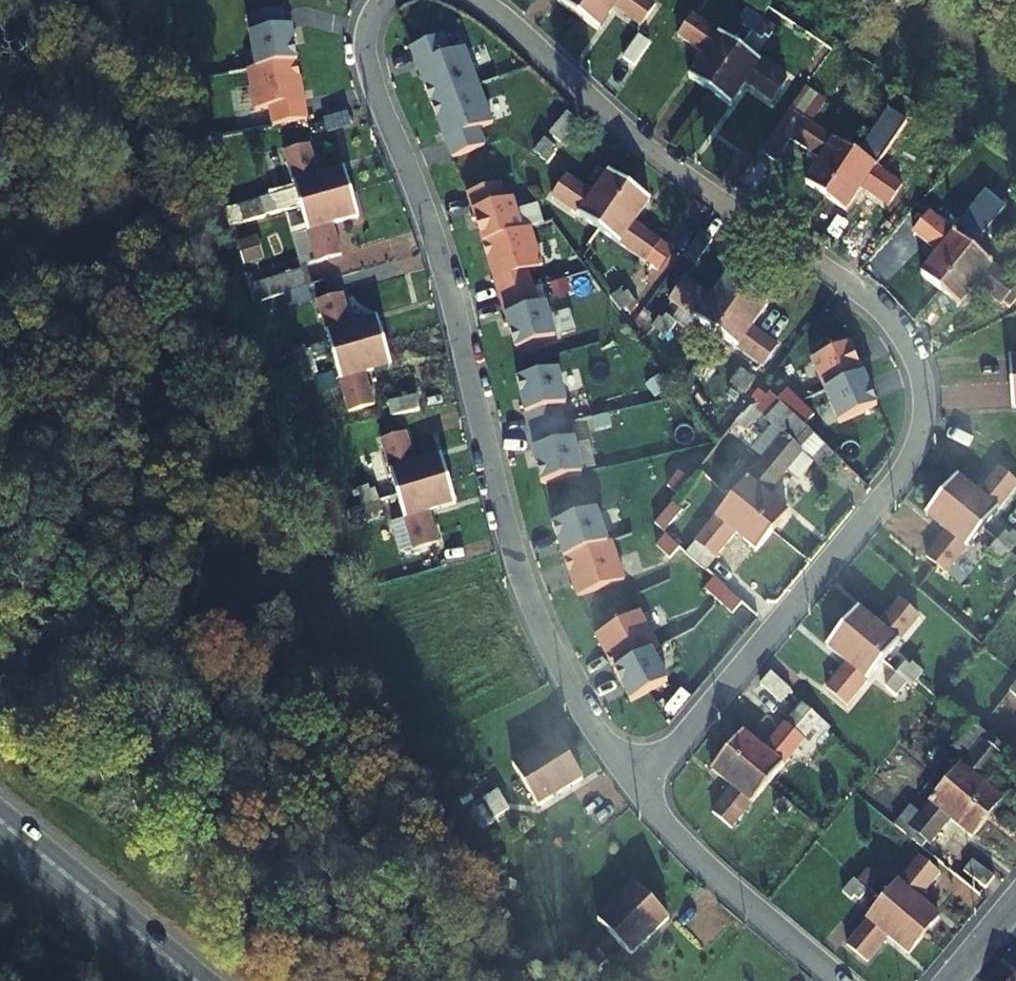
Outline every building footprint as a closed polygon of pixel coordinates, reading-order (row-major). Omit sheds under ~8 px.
[(239,58),(292,48),(286,19),(258,25),(254,0),(229,0),(239,58)] [(580,17),(593,0),(562,0),(560,2),(580,17)] [(645,0),(593,0),(580,17),(597,30),(614,9),(639,27),(655,8),(645,0)] [(692,79),(711,93),(742,50),(699,16),(705,9),(695,1),(691,6),(687,3),(668,27),(708,57),(692,79)] [(744,29),(753,35),(762,22),(748,12),(743,20),(748,24),(744,29)] [(776,33),(762,22),(753,35),(763,43),(767,38),(771,41),(776,33)] [(623,56),(635,64),(650,42),(638,34),(623,56)] [(295,66),(292,48),(239,58),(245,90),(235,92),(238,111),(256,108),(258,118),(265,117),(264,113),(271,112),(270,105),(274,104),(268,71),(295,66)] [(786,84),(742,50),(711,93),(730,105),(745,85),(771,104),(786,84)] [(474,70),(455,84),(487,128),(532,94),(515,74),(490,92),(474,70)] [(455,84),(435,100),(451,122),(427,140),(442,161),(487,128),(455,84)] [(806,186),(824,198),(853,154),(806,123),(819,104),(803,92),(761,154),(775,164),(789,143),(821,163),(806,186)] [(887,134),(872,124),(862,141),(873,148),(877,142),(881,144),(887,134)] [(315,133),(320,149),(346,141),(342,125),(315,133)] [(551,156),(547,153),(549,149),(542,144),(532,158),(544,166),(551,156)] [(290,174),(301,212),(350,197),(343,173),(318,181),(308,151),(273,162),(278,178),(290,174)] [(901,186),(853,154),(824,198),(845,211),(860,188),(887,206),(901,186)] [(528,184),(507,156),(499,162),(501,165),(495,169),(510,189),(516,186),(518,190),(528,184)] [(549,169),(533,191),(549,213),(555,205),(602,236),(631,190),(608,175),(593,197),(549,169)] [(649,201),(631,190),(602,236),(647,266),(656,253),(669,261),(675,251),(634,225),(649,201)] [(464,204),(468,219),(497,210),(493,195),(464,204)] [(357,220),(350,197),(301,212),(319,265),(341,258),(332,227),(357,220)] [(264,203),(270,222),(286,217),(282,206),(277,207),(275,201),(264,203)] [(974,228),(982,234),(993,221),(979,211),(973,219),(978,222),(974,228)] [(922,274),(941,290),(972,248),(927,215),(912,234),(938,254),(922,274)] [(1008,232),(993,221),(982,234),(994,242),(997,236),(1002,240),(1008,232)] [(685,224),(672,246),(684,253),(697,231),(685,224)] [(498,281),(504,305),(553,293),(537,237),(516,243),(524,274),(498,281)] [(972,248),(941,290),(959,304),(976,283),(1001,302),(1015,282),(1015,280),(972,248)] [(258,298),(310,290),(307,272),(255,280),(258,298)] [(670,304),(717,338),(747,296),(727,282),(711,304),(684,284),(670,304)] [(567,344),(553,293),(504,305),(510,327),(536,319),(544,351),(567,344)] [(622,293),(613,299),(623,313),(636,303),(631,295),(626,299),(622,293)] [(764,308),(747,296),(717,338),(762,369),(776,349),(749,329),(764,308)] [(320,304),(337,357),(384,343),(377,321),(353,328),(343,298),(320,304)] [(608,324),(623,313),(613,299),(603,307),(606,311),(601,315),(608,324)] [(678,332),(668,324),(665,328),(661,325),(655,334),(669,344),(678,332)] [(391,365),(384,343),(337,357),(353,410),(376,404),(366,372),(391,365)] [(299,348),(305,366),(321,362),(317,349),(311,351),(310,345),(299,348)] [(324,371),(321,362),(305,366),(310,383),(321,380),(319,372),(324,371)] [(748,388),(743,385),(746,381),(736,374),(726,386),(742,397),(748,388)] [(552,393),(547,380),(520,390),(526,403),(552,393)] [(392,414),(422,408),(419,393),(389,399),(392,414)] [(566,444),(574,467),(622,450),(602,397),(579,405),(590,436),(566,444)] [(413,413),(415,427),(444,421),(441,407),(413,413)] [(784,439),(732,501),(773,535),(789,515),(768,498),(789,473),(800,483),(815,465),(801,453),(814,438),(782,410),(769,426),(784,439)] [(634,431),(638,444),(655,437),(647,420),(638,424),(639,430),(634,431)] [(387,435),(398,491),(448,481),(443,460),(416,464),(410,432),(387,435)] [(661,452),(655,437),(638,444),(643,454),(648,452),(650,457),(661,452)] [(641,501),(622,450),(574,467),(581,488),(607,479),(618,510),(641,501)] [(941,498),(982,531),(1015,491),(1015,485),(1000,472),(980,496),(958,478),(941,498)] [(362,480),(365,498),(382,494),(380,484),(375,484),(373,478),(362,480)] [(453,506),(448,481),(398,491),(408,549),(432,544),(426,511),(453,506)] [(384,505),(382,494),(365,498),(368,516),(380,514),(379,507),(384,505)] [(959,558),(982,531),(941,498),(927,515),(948,533),(927,557),(931,560),(923,569),(936,580),(944,571),(956,581),(968,566),(959,558)] [(758,552),(773,535),(732,501),(730,504),(685,556),(704,572),(736,534),(758,552)] [(598,519),(557,524),(560,549),(601,544),(598,519)] [(996,543),(1009,554),(1015,546),(1015,537),(1011,533),(1008,538),(1004,534),(996,543)] [(998,567),(1009,554),(996,543),(988,552),(992,556),(989,559),(998,567)] [(447,565),(469,557),(464,545),(443,553),(447,565)] [(857,611),(841,629),(881,664),(918,622),(900,606),(879,629),(857,611)] [(599,635),(627,702),(663,687),(636,620),(599,635)] [(829,724),(881,664),(841,629),(824,649),(845,668),(810,707),(829,724)] [(794,677),(773,659),(765,668),(786,686),(794,677)] [(786,686),(765,668),(752,683),(773,700),(786,686)] [(907,686),(893,674),(886,683),(891,686),(887,691),(896,698),(907,686)] [(726,753),(766,787),(821,722),(803,707),(763,752),(743,734),(726,753)] [(582,782),(556,742),(512,770),(538,811),(582,782)] [(987,745),(950,787),(988,820),(1004,802),(984,784),(1005,761),(987,745)] [(766,787),(726,753),(711,770),(731,788),(696,829),(716,846),(766,787)] [(972,839),(988,820),(950,787),(913,830),(930,846),(952,821),(972,839)] [(496,823),(510,815),(503,804),(489,813),(496,823)] [(934,877),(942,867),(933,859),(925,869),(919,864),(884,906),(923,938),(938,919),(918,903),(937,879),(934,877)] [(960,869),(985,890),(994,880),(969,859),(960,869)] [(872,873),(860,887),(871,896),(879,887),(876,884),(880,879),(872,873)] [(980,898),(955,878),(947,888),(971,909),(980,898)] [(667,919),(635,883),(596,918),(628,954),(667,919)] [(864,905),(871,896),(860,887),(848,901),(856,908),(861,902),(864,905)] [(908,956),(923,938),(884,906),(850,949),(869,965),(889,940),(908,956)]
